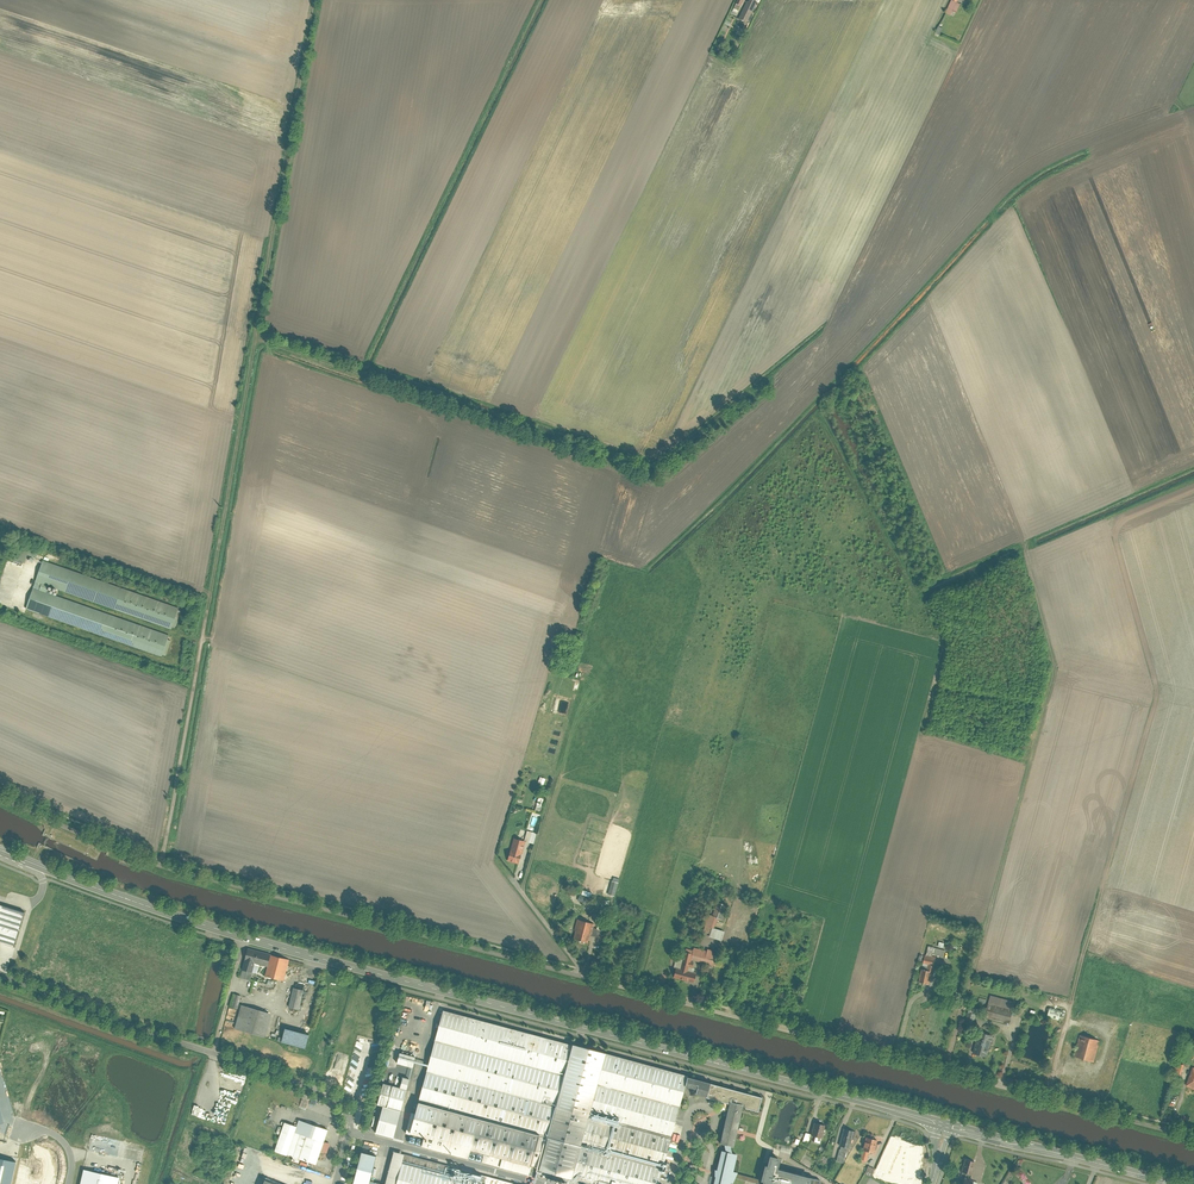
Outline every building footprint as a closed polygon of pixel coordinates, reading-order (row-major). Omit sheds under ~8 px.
[(754,0),(750,0),(749,2),(747,2),(739,19),(747,23),(757,1),(754,0)] [(944,14),(950,16),(952,12),(955,14),(959,5),(955,3),(957,0),(951,0),(944,14)] [(173,606),(38,559),(31,578),(166,625),(173,606)] [(164,633),(29,585),(22,606),(157,653),(164,633)] [(537,797),(533,809),(539,811),(543,799),(537,797)] [(527,831),(524,841),(533,844),(537,834),(527,831)] [(514,839),(508,861),(518,864),(524,844),(519,842),(519,840),(518,840),(514,839)] [(608,889),(609,889),(607,894),(613,896),(618,879),(611,877),(608,889)] [(713,916),(716,918),(721,919),(726,905),(717,902),(713,916)] [(0,904),(0,942),(11,945),(21,910),(0,904)] [(713,916),(705,914),(702,924),(706,925),(713,927),(716,918),(713,916)] [(594,924),(577,919),(574,930),(575,931),(573,939),(588,943),(590,935),(591,935),(593,928),(594,924)] [(713,928),(713,927),(706,925),(704,932),(711,934),(713,928)] [(593,928),(591,935),(604,938),(606,931),(593,928)] [(724,932),(713,928),(711,934),(710,936),(721,940),(724,932)] [(270,954),(247,947),(244,959),(255,962),(266,966),(270,954)] [(693,954),(692,955),(716,961),(717,954),(706,951),(694,948),(693,950),(692,954),(693,954)] [(934,948),(933,954),(943,957),(945,950),(934,948)] [(682,960),(690,962),(691,961),(691,960),(692,955),(693,954),(692,954),(685,952),(684,952),(682,960)] [(264,974),(283,979),(289,959),(270,954),(266,966),(264,974)] [(716,961),(692,955),(691,960),(714,966),(716,961)] [(922,969),(932,972),(936,957),(925,955),(923,963),(928,964),(928,967),(923,965),(922,969)] [(239,976),(250,979),(255,962),(244,959),(239,976)] [(676,968),(673,978),(693,983),(695,976),(694,976),(695,973),(687,971),(689,966),(692,967),(693,962),(691,961),(690,962),(682,960),(681,963),(680,969),(676,968)] [(932,972),(922,969),(919,982),(929,984),(932,972)] [(304,989),(292,986),(286,1005),(298,1009),(304,989)] [(236,1008),(239,995),(233,994),(232,1000),(230,1000),(229,1007),(236,1008)] [(1014,1001),(990,995),(985,1017),(1009,1023),(1014,1001)] [(270,1013),(240,1004),(234,1027),(263,1035),(270,1013)] [(1061,1010),(1050,1007),(1048,1016),(1059,1019),(1061,1010)] [(444,1009),(408,1141),(538,1177),(540,1169),(571,1178),(569,1183),(658,1183),(684,1085),(687,1077),(687,1075),(444,1009)] [(975,1015),(968,1013),(966,1023),(973,1025),(975,1015)] [(308,1034),(284,1027),(280,1041),(304,1047),(308,1034)] [(992,1035),(979,1032),(976,1040),(978,1041),(974,1054),(986,1057),(992,1035)] [(1099,1039),(1080,1034),(1074,1056),(1093,1061),(1099,1039)] [(396,1052),(393,1062),(411,1067),(413,1061),(411,1060),(412,1056),(396,1052)] [(1184,1065),(1178,1063),(1175,1073),(1181,1075),(1184,1065)] [(1192,1066),(1186,1085),(1193,1088),(1193,1067),(1192,1066)] [(370,1132),(389,1137),(406,1079),(399,1077),(396,1087),(378,1082),(372,1104),(378,1105),(370,1132)] [(687,1077),(684,1085),(697,1089),(696,1093),(706,1096),(706,1097),(723,1102),(722,1103),(720,1104),(721,1106),(719,1108),(721,1111),(723,1110),(724,1112),(727,1110),(728,1110),(720,1143),(726,1145),(727,1151),(722,1150),(718,1170),(715,1170),(715,1176),(713,1183),(731,1183),(732,1183),(734,1183),(736,1178),(737,1172),(733,1171),(738,1154),(733,1153),(731,1145),(734,1146),(742,1107),(757,1111),(762,1097),(687,1077)] [(283,1121),(273,1150),(315,1164),(320,1149),(323,1140),(327,1129),(298,1119),(296,1126),(283,1121)] [(820,1144),(824,1125),(814,1123),(811,1135),(815,1136),(814,1142),(820,1144)] [(855,1132),(844,1129),(839,1146),(849,1148),(851,1139),(853,1140),(855,1132)] [(877,1140),(866,1137),(860,1159),(867,1161),(869,1152),(874,1153),(875,1149),(876,1150),(877,1145),(876,1145),(877,1140)] [(320,1149),(327,1152),(330,1143),(323,1140),(320,1149)] [(846,1151),(840,1149),(836,1161),(843,1162),(846,1151)] [(346,1183),(350,1183),(363,1183),(371,1155),(354,1151),(346,1183)] [(385,1183),(396,1183),(404,1154),(394,1151),(385,1183)] [(404,1154),(396,1183),(516,1183),(404,1154)] [(736,1178),(753,1182),(753,1183),(817,1183),(819,1180),(773,1166),(776,1157),(767,1155),(763,1154),(760,1165),(758,1164),(754,1175),(738,1170),(737,1172),(736,1178)] [(20,1160),(0,1156),(0,1183),(16,1183),(20,1160)] [(975,1162),(965,1159),(961,1172),(966,1173),(971,1175),(975,1162)] [(868,1166),(865,1173),(871,1176),(875,1169),(868,1166)] [(81,1183),(118,1183),(120,1177),(84,1169),(81,1183)]
